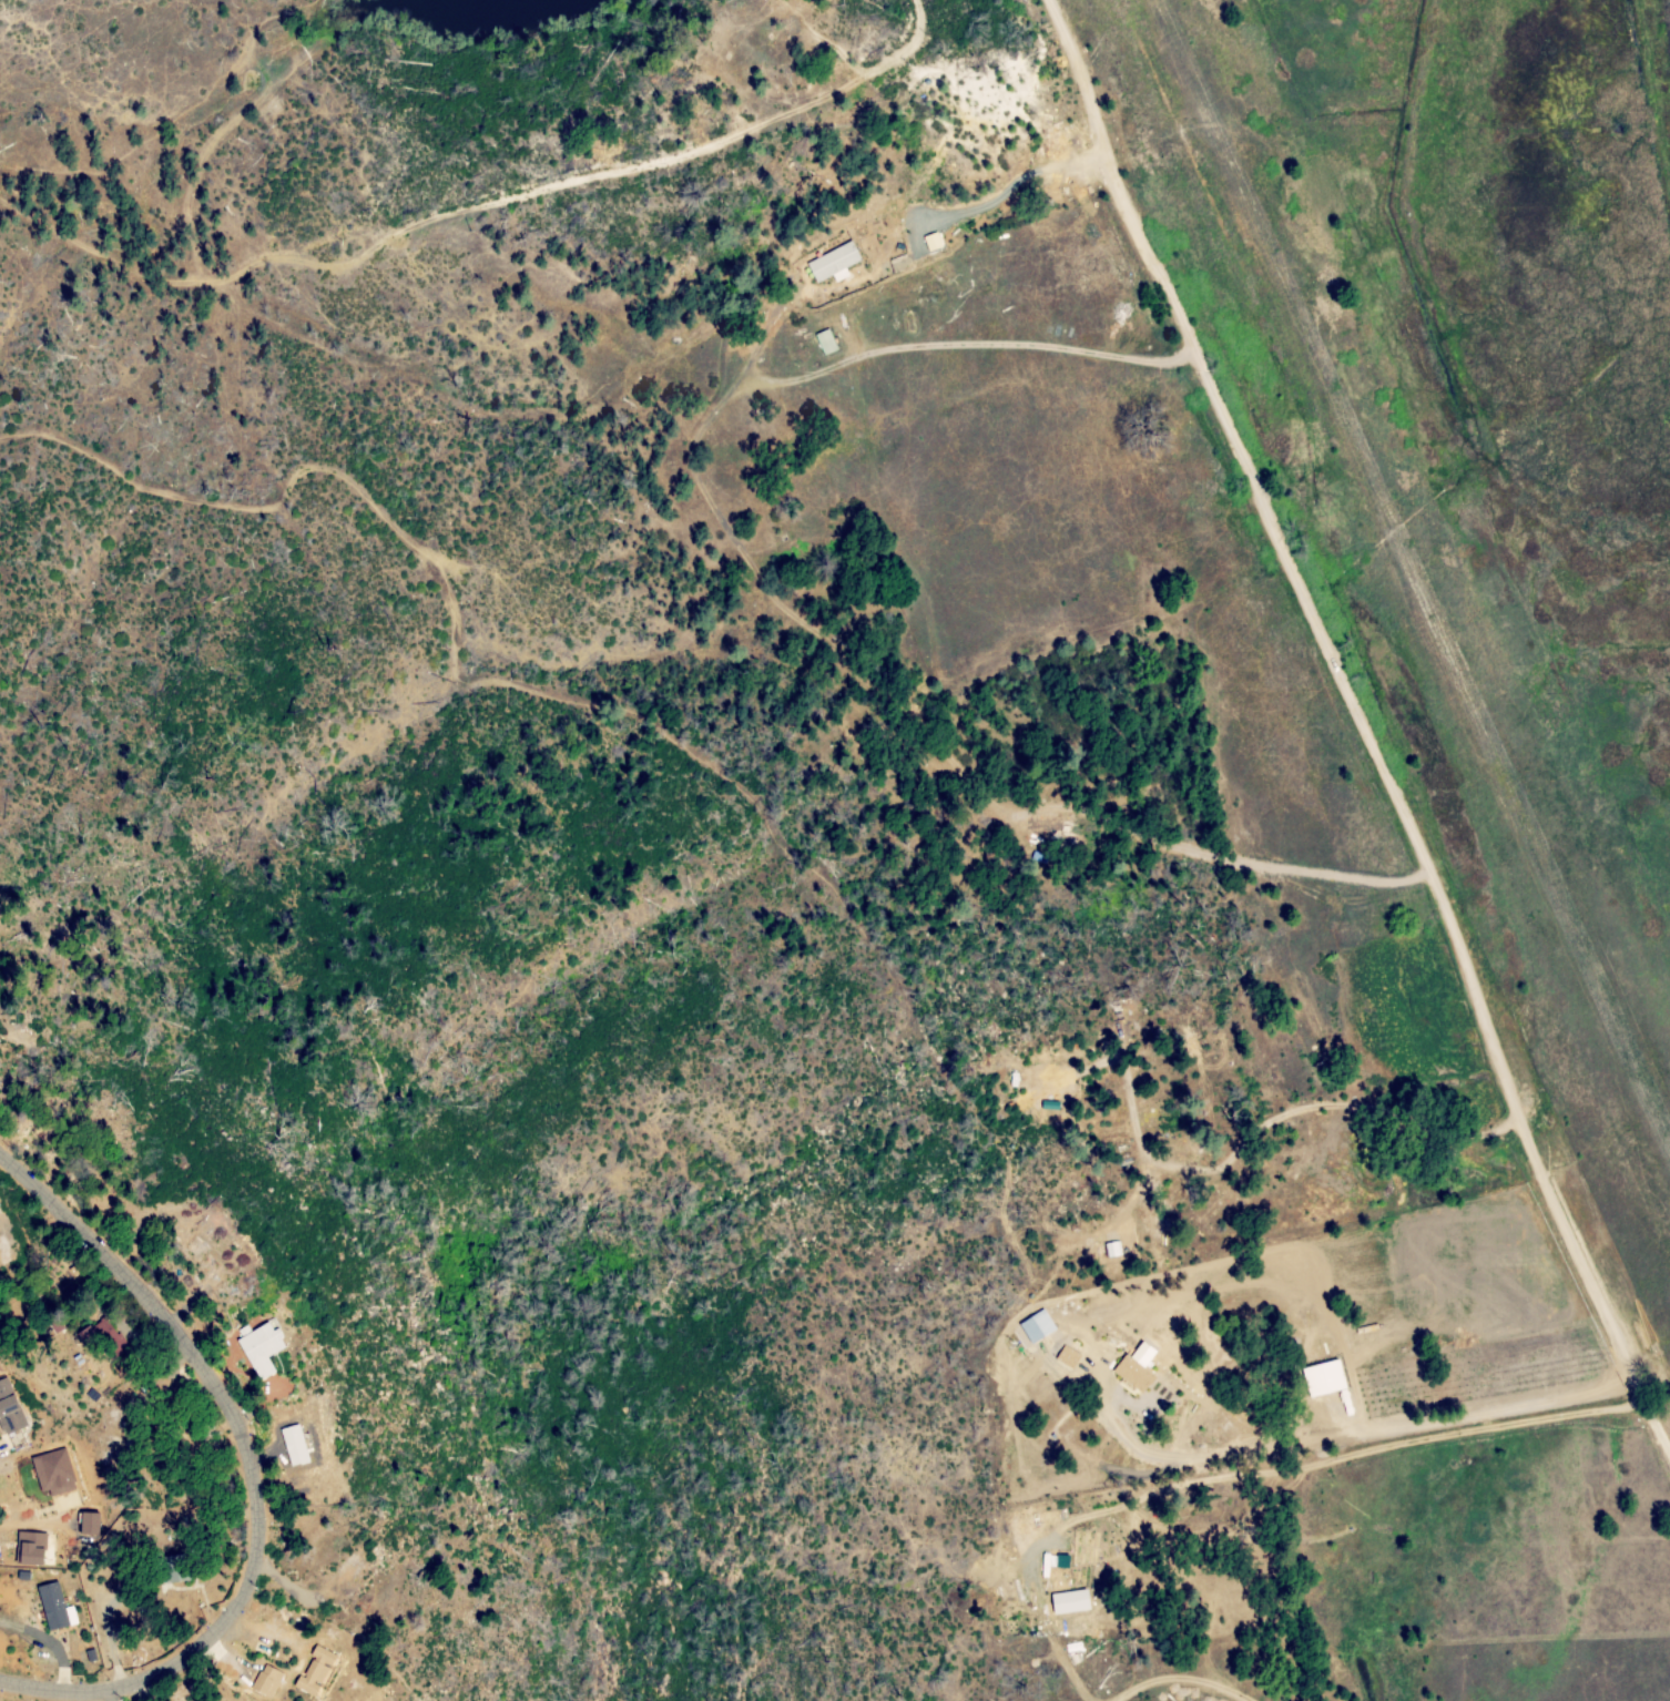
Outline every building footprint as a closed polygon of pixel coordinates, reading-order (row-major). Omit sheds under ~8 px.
[(806,263),(816,283),(859,261),(850,241),(806,263)] [(837,350),(827,329),(814,334),(824,355),(837,350)] [(1018,1324),(1031,1344),(1055,1329),(1043,1309),(1018,1324)] [(123,1344),(103,1316),(76,1334),(86,1348),(99,1340),(108,1354),(123,1344)] [(267,1356),(286,1348),(274,1320),(237,1337),(256,1381),(274,1374),(267,1356)] [(1112,1371),(1142,1394),(1155,1377),(1143,1367),(1156,1351),(1142,1341),(1129,1357),(1126,1354),(1112,1371)] [(1346,1387),(1338,1359),(1301,1369),(1309,1398),(1346,1387)] [(3,1435),(25,1427),(7,1377),(0,1379),(0,1427),(3,1435)] [(290,1467),(309,1462),(297,1424),(279,1430),(290,1467)] [(32,1458),(45,1498),(76,1488),(63,1448),(32,1458)] [(98,1513),(80,1512),(79,1534),(97,1535),(98,1513)] [(42,1566),(46,1534),(20,1531),(16,1563),(42,1566)] [(167,1566),(167,1581),(186,1582),(187,1567),(167,1566)] [(47,1631),(76,1624),(72,1606),(63,1608),(57,1582),(36,1587),(47,1631)] [(293,1687),(315,1697),(334,1654),(314,1645),(310,1655),(312,1656),(302,1678),(298,1676),(293,1687)] [(271,1698),(282,1673),(262,1664),(251,1689),(271,1698)]
